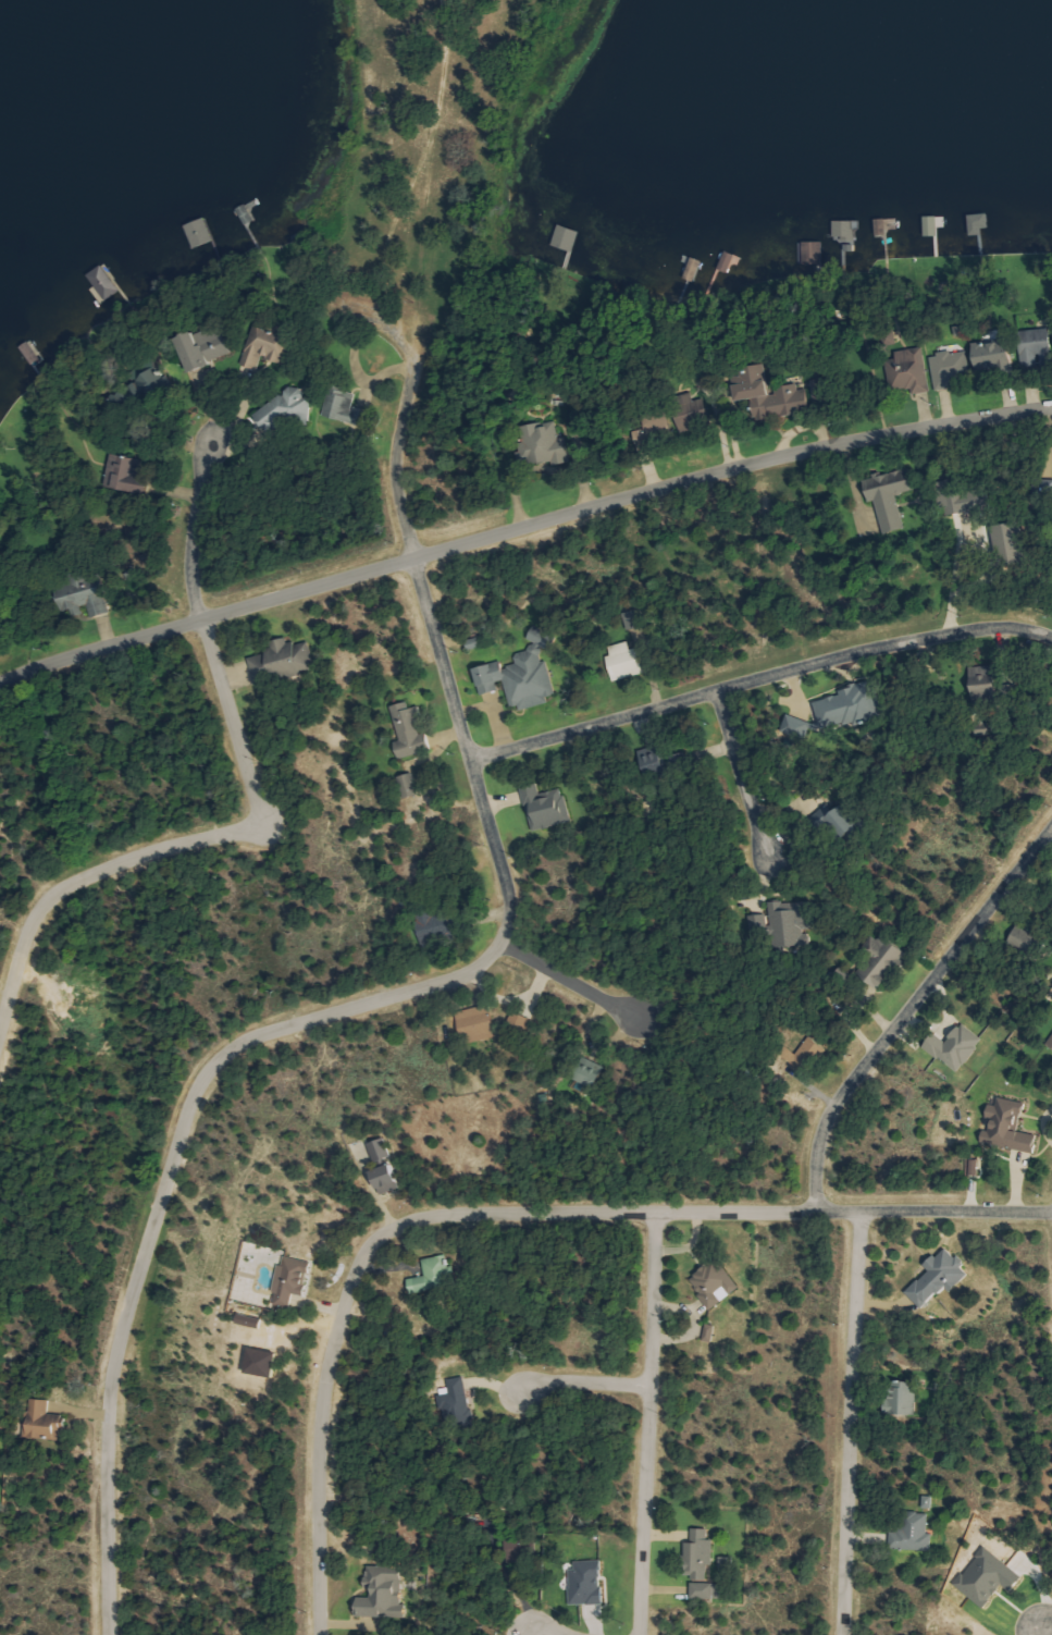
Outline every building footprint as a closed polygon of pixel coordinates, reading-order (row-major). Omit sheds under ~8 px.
[(843,236),(843,243),(857,243),(857,220),(834,220),(834,236),(843,236)] [(805,264),(824,263),(823,240),(804,241),(805,264)] [(123,290),(106,263),(89,275),(96,285),(91,288),(101,304),(123,290)] [(181,337),(192,370),(234,356),(223,323),(181,337)] [(293,336),(260,324),(245,364),(254,367),(260,353),(284,362),(293,336)] [(1039,354),(1039,352),(1051,352),(1051,329),(1027,330),(1028,355),(1039,354)] [(977,369),(1016,368),(1015,340),(976,342),(977,369)] [(899,350),(900,362),(888,363),(892,391),(914,388),(915,394),(932,392),(926,346),(899,350)] [(954,378),(968,376),(963,348),(931,353),(937,390),(956,387),(954,378)] [(759,419),(814,411),(812,400),(826,398),(823,381),(800,384),(799,383),(772,387),(769,365),(736,370),(742,411),(757,409),(759,419)] [(365,408),(354,405),(357,393),(332,386),(323,415),(360,426),(365,408)] [(521,425),(525,448),(532,447),(535,464),(568,459),(562,422),(542,425),(542,422),(521,425)] [(108,487),(150,494),(152,477),(141,475),(143,458),(113,453),(108,487)] [(907,528),(899,495),(918,490),(912,466),(874,476),(875,478),(866,480),(871,502),(878,500),(886,533),(907,528)] [(940,482),(945,512),(982,507),(981,499),(973,500),(971,491),(958,493),(956,479),(940,482)] [(999,564),(1027,563),(1025,522),(997,524),(999,564)] [(477,668),(483,694),(506,689),(511,710),(558,698),(545,650),(557,647),(552,626),(532,631),(536,647),(516,652),(519,665),(496,670),(495,663),(477,668)] [(309,636),(273,644),(275,650),(251,655),(257,683),(317,670),(309,636)] [(608,646),(614,680),(646,674),(641,648),(632,649),(630,642),(608,646)] [(999,665),(972,666),(973,695),(1000,694),(999,665)] [(817,697),(820,720),(796,723),(795,715),(784,716),(786,734),(883,721),(878,680),(855,683),(856,692),(817,697)] [(394,705),(402,740),(397,741),(401,758),(434,750),(429,729),(428,730),(423,707),(413,710),(411,701),(394,705)] [(405,798),(421,794),(415,772),(400,776),(405,798)] [(573,821),(564,788),(543,793),(541,783),(523,788),(534,831),(573,821)] [(834,815),(850,837),(864,827),(847,805),(834,815)] [(772,902),(773,946),(802,945),(801,930),(813,930),(812,901),(772,902)] [(457,937),(453,920),(460,919),(458,911),(434,916),(431,905),(416,909),(425,945),(457,937)] [(1011,944),(1041,955),(1047,938),(1018,927),(1011,944)] [(858,970),(882,989),(911,952),(887,932),(858,970)] [(949,1042),(936,1033),(926,1048),(962,1072),(986,1037),(962,1022),(949,1042)] [(779,1055),(806,1070),(821,1043),(808,1035),(798,1054),(784,1046),(779,1055)] [(598,1088),(609,1068),(588,1057),(577,1077),(598,1088)] [(984,1142),(1036,1154),(1041,1136),(1020,1131),(1026,1106),(994,1098),(984,1142)] [(371,1143),(375,1162),(392,1158),(388,1139),(371,1143)] [(382,1194),(404,1188),(397,1164),(375,1170),(382,1194)] [(908,1292),(927,1312),(969,1272),(964,1268),(969,1264),(961,1255),(958,1258),(948,1247),(927,1266),(931,1271),(908,1292)] [(424,1260),(427,1276),(410,1279),(413,1294),(458,1285),(451,1254),(424,1260)] [(275,1294),(278,1294),(276,1304),(291,1308),(294,1294),(306,1296),(314,1262),(284,1256),(275,1294)] [(732,1295),(742,1287),(717,1257),(689,1280),(714,1310),(725,1301),(719,1293),(725,1288),(732,1295)] [(239,1322),(262,1329),(264,1320),(241,1314),(239,1322)] [(450,1391),(442,1392),(448,1429),(474,1425),(466,1378),(449,1381),(450,1391)] [(918,1382),(893,1381),(892,1414),(917,1415),(918,1382)] [(51,1400),(31,1399),(30,1438),(64,1439),(65,1418),(50,1418),(51,1400)] [(930,1515),(909,1514),(908,1531),(893,1530),(892,1549),(933,1551),(934,1534),(929,1534),(930,1515)] [(693,1599),(718,1600),(719,1583),(709,1583),(709,1565),(715,1565),(716,1540),(710,1540),(710,1529),(690,1528),(689,1576),(693,1576),(693,1599)] [(508,1562),(529,1562),(529,1538),(507,1539),(508,1562)] [(570,1570),(572,1605),(606,1603),(603,1560),(578,1561),(578,1569),(570,1570)] [(405,1618),(406,1569),(369,1567),(368,1597),(359,1597),(359,1616),(405,1618)]
